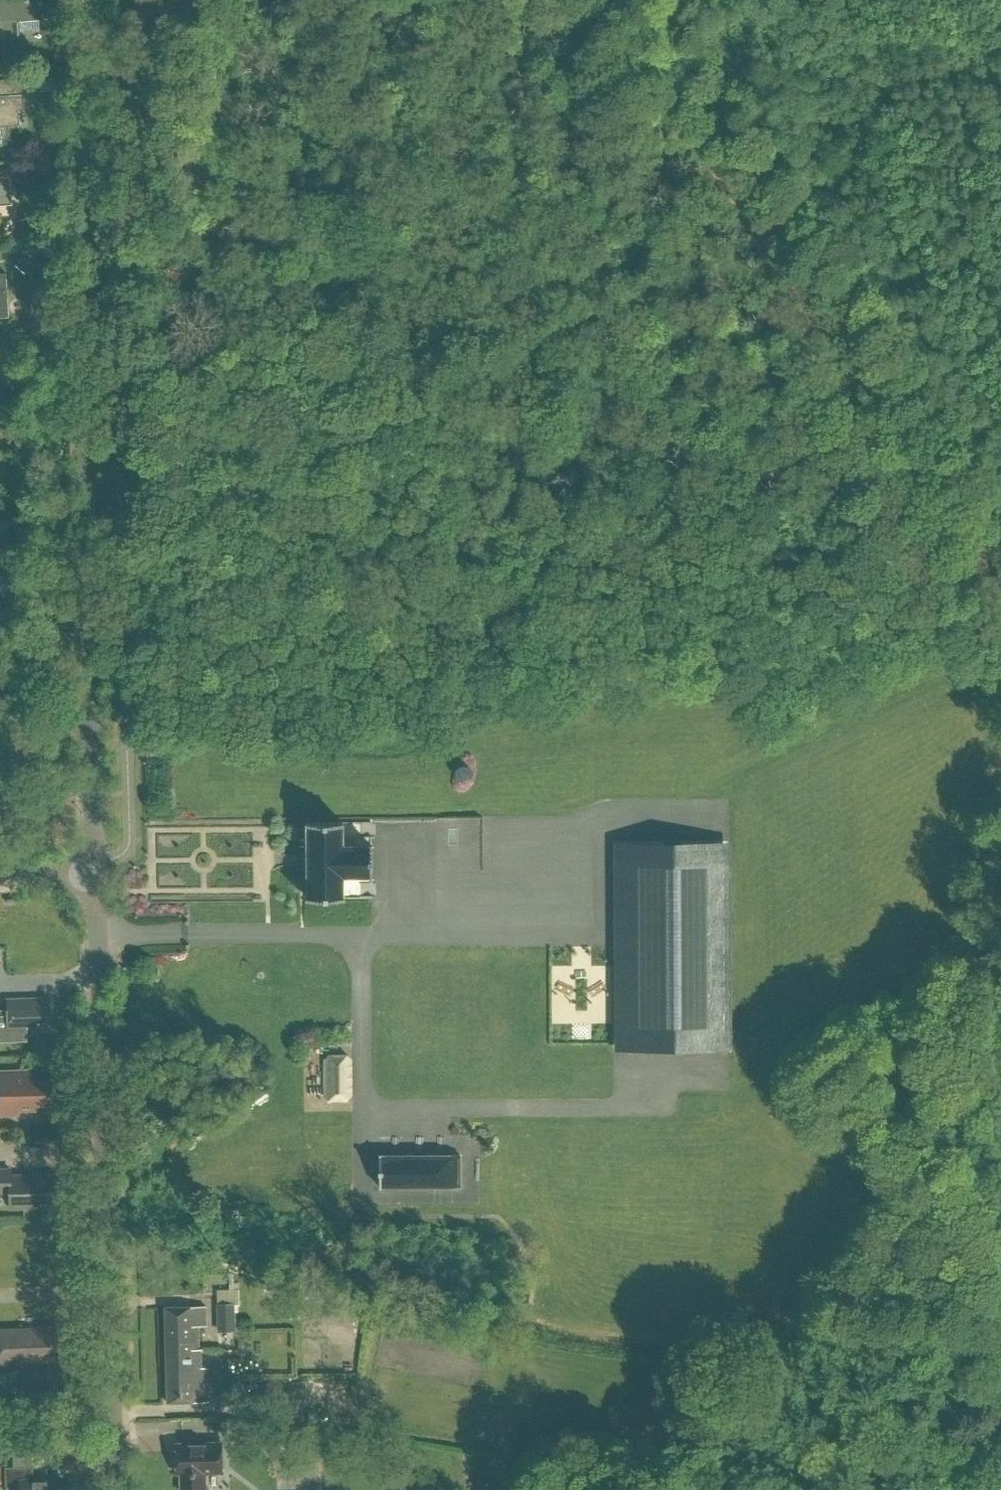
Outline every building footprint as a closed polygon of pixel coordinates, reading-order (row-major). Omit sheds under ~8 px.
[(0,20),(0,44),(4,44),(4,45),(22,44),(21,21),(41,20),(39,0),(0,0),(0,18),(0,20)] [(23,126),(22,110),(25,109),(25,101),(34,100),(33,79),(0,81),(0,128),(23,126)] [(14,205),(12,177),(0,177),(0,206),(14,205)] [(10,317),(7,273),(0,273),(0,317),(10,317)] [(0,575),(0,592),(13,592),(12,575),(0,575)] [(297,869),(307,869),(307,898),(372,897),(371,821),(307,822),(307,851),(297,851),(297,869)] [(629,1042),(721,1042),(721,849),(629,849),(629,1042)] [(49,1023),(48,997),(7,998),(7,1010),(0,1010),(0,1029),(9,1029),(9,1031),(42,1030),(42,1024),(49,1023)] [(352,1095),(352,1059),(347,1054),(329,1054),(324,1058),(324,1095),(328,1101),(347,1101),(352,1095)] [(1,1115),(19,1115),(19,1111),(36,1110),(36,1104),(51,1104),(50,1081),(34,1081),(34,1070),(0,1071),(0,1080),(1,1106),(0,1106),(0,1116),(1,1115)] [(460,1155),(380,1156),(380,1186),(460,1185),(460,1155)] [(54,1202),(54,1173),(11,1175),(11,1168),(0,1169),(0,1192),(10,1192),(11,1209),(40,1208),(40,1203),(54,1202)] [(235,1301),(218,1302),(218,1328),(235,1328),(235,1301)] [(199,1349),(198,1326),(206,1325),(206,1306),(165,1307),(167,1402),(208,1401),(207,1367),(202,1367),(201,1349),(199,1349)] [(58,1361),(57,1327),(0,1329),(0,1363),(58,1361)] [(205,1473),(223,1472),(222,1442),(176,1443),(176,1473),(180,1473),(181,1489),(205,1489),(205,1473)] [(6,1467),(6,1489),(63,1489),(62,1478),(34,1479),(33,1466),(6,1467)]
